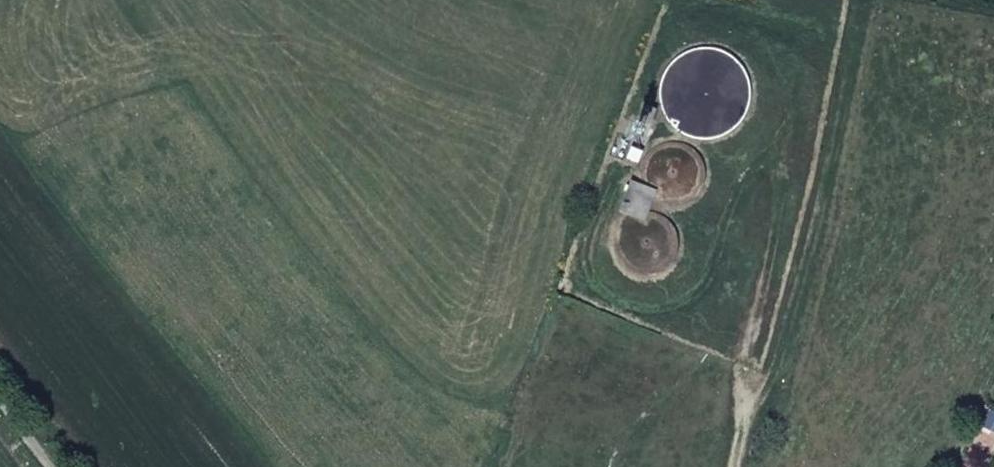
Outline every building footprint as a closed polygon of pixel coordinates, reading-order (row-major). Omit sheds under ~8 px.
[(730,56),(721,53),(714,52),(701,53),(695,55),(689,58),(683,62),(676,69),(671,76),(668,83),(666,89),(665,99),(665,106),(667,115),(672,124),(678,132),(680,135),(685,138),(691,142),(700,145),(710,147),(717,146),(726,145),(729,144),(735,141),(743,135),(748,130),(751,126),(755,120),(756,116),(758,110),(759,106),(759,100),(759,93),(758,87),(755,81),(754,77),(752,74),(750,72),(744,65),(742,63),(738,60),(730,56)] [(630,184),(619,213),(630,216),(620,224),(613,234),(611,247),(614,259),(621,269),(631,276),(643,279),(656,276),(666,270),(674,260),(676,248),(675,235),(669,225),(659,217),(647,213),(652,200),(663,205),(675,207),(687,203),(696,195),(702,184),(704,172),(700,160),(693,151),(682,144),(670,143),(658,146),(648,153),(642,164),(640,176),(643,188),(630,184)] [(642,154),(631,149),(627,161),(638,165),(642,154)]
